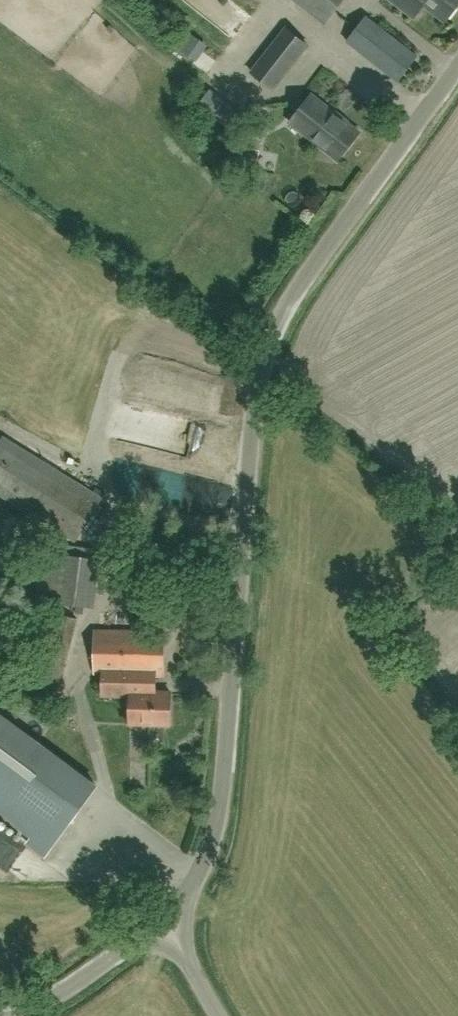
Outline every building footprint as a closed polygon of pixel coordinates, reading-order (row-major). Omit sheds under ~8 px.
[(344,0),(294,0),(325,24),(344,0)] [(405,10),(417,19),(427,6),(446,20),(457,4),(457,0),(392,0),(405,10)] [(367,16),(347,41),(399,81),(419,56),(367,16)] [(251,72),(273,89),(308,45),(286,28),(251,72)] [(245,115),(209,87),(196,104),(232,131),(245,115)] [(290,123),(337,160),(360,131),(312,94),(290,123)] [(120,433),(183,446),(187,426),(124,412),(120,433)] [(0,442),(0,494),(76,541),(104,497),(4,436),(0,442)] [(33,599),(94,607),(101,559),(39,551),(33,599)] [(61,684),(79,619),(56,612),(36,685),(57,690),(59,683),(61,684)] [(132,695),(132,723),(170,723),(171,691),(154,691),(155,677),(164,676),(165,631),(96,629),(96,674),(105,674),(104,694),(132,695)] [(34,838),(29,845),(45,856),(96,786),(0,715),(0,813),(34,838)]
